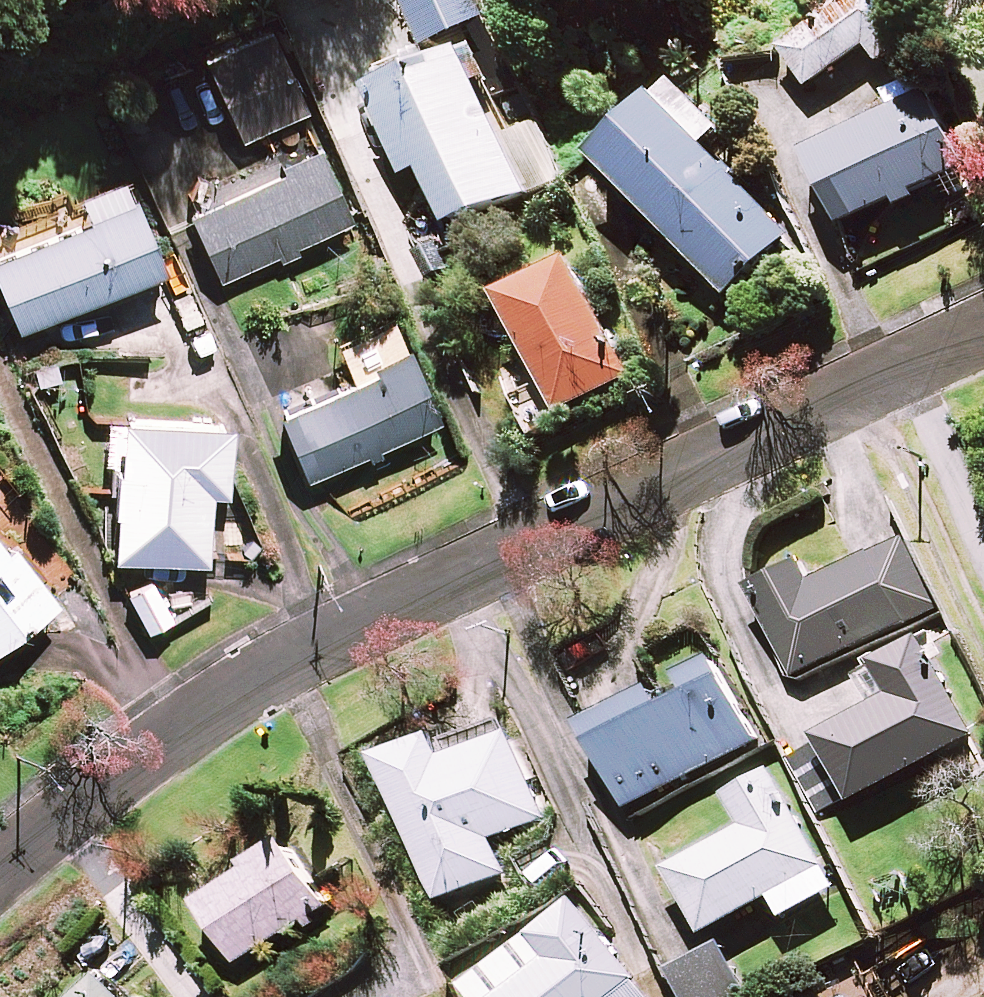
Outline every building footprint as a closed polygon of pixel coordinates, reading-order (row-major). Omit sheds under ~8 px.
[(824,27),(785,54),(811,92),(870,51),(881,68),(915,45),(885,0),(822,0),(810,8),(824,27)] [(310,113),(275,29),(208,57),(244,141),(310,113)] [(507,145),(471,60),(379,99),(416,185),(431,179),(453,230),(556,186),(533,134),(507,145)] [(811,165),(845,233),(899,207),(903,216),(924,206),(920,197),(970,173),(930,91),(898,106),(905,119),(811,165)] [(729,141),(684,93),(604,168),(730,302),(794,242),(713,155),(729,141)] [(355,221),(323,154),(194,215),(226,283),(355,221)] [(133,180),(72,205),(66,190),(33,204),(40,220),(0,236),(0,272),(24,330),(170,269),(133,180)] [(511,301),(536,353),(501,369),(536,442),(570,426),(566,416),(637,382),(583,267),(511,301)] [(440,424),(405,339),(377,350),(372,338),(342,351),(355,382),(285,411),(313,477),(440,424)] [(234,420),(123,419),(121,558),(138,558),(137,593),(196,594),(196,562),(212,562),(213,495),(233,495),(234,420)] [(941,610),(906,541),(817,587),(806,565),(753,593),(799,683),(941,610)] [(56,611),(12,554),(6,559),(0,551),(0,655),(56,611)] [(981,740),(929,639),(883,663),(903,700),(826,740),(859,804),(981,740)] [(763,746),(720,664),(686,682),(694,699),(669,712),(660,695),(591,732),(634,814),(763,746)] [(547,822),(515,737),(453,760),(446,740),(387,762),(438,901),(507,875),(494,841),(547,822)] [(827,748),(798,760),(821,815),(850,802),(827,748)] [(840,892),(778,777),(735,800),(751,830),(673,872),(708,936),(777,899),(788,920),(840,892)] [(333,909),(290,842),(200,899),(242,966),(333,909)] [(582,905),(470,988),(476,996),(650,996),(582,905)] [(724,949),(675,975),(686,996),(750,996),(724,949)] [(861,963),(823,982),(830,996),(878,996),(861,963)] [(116,983),(99,996),(128,996),(116,983)]
